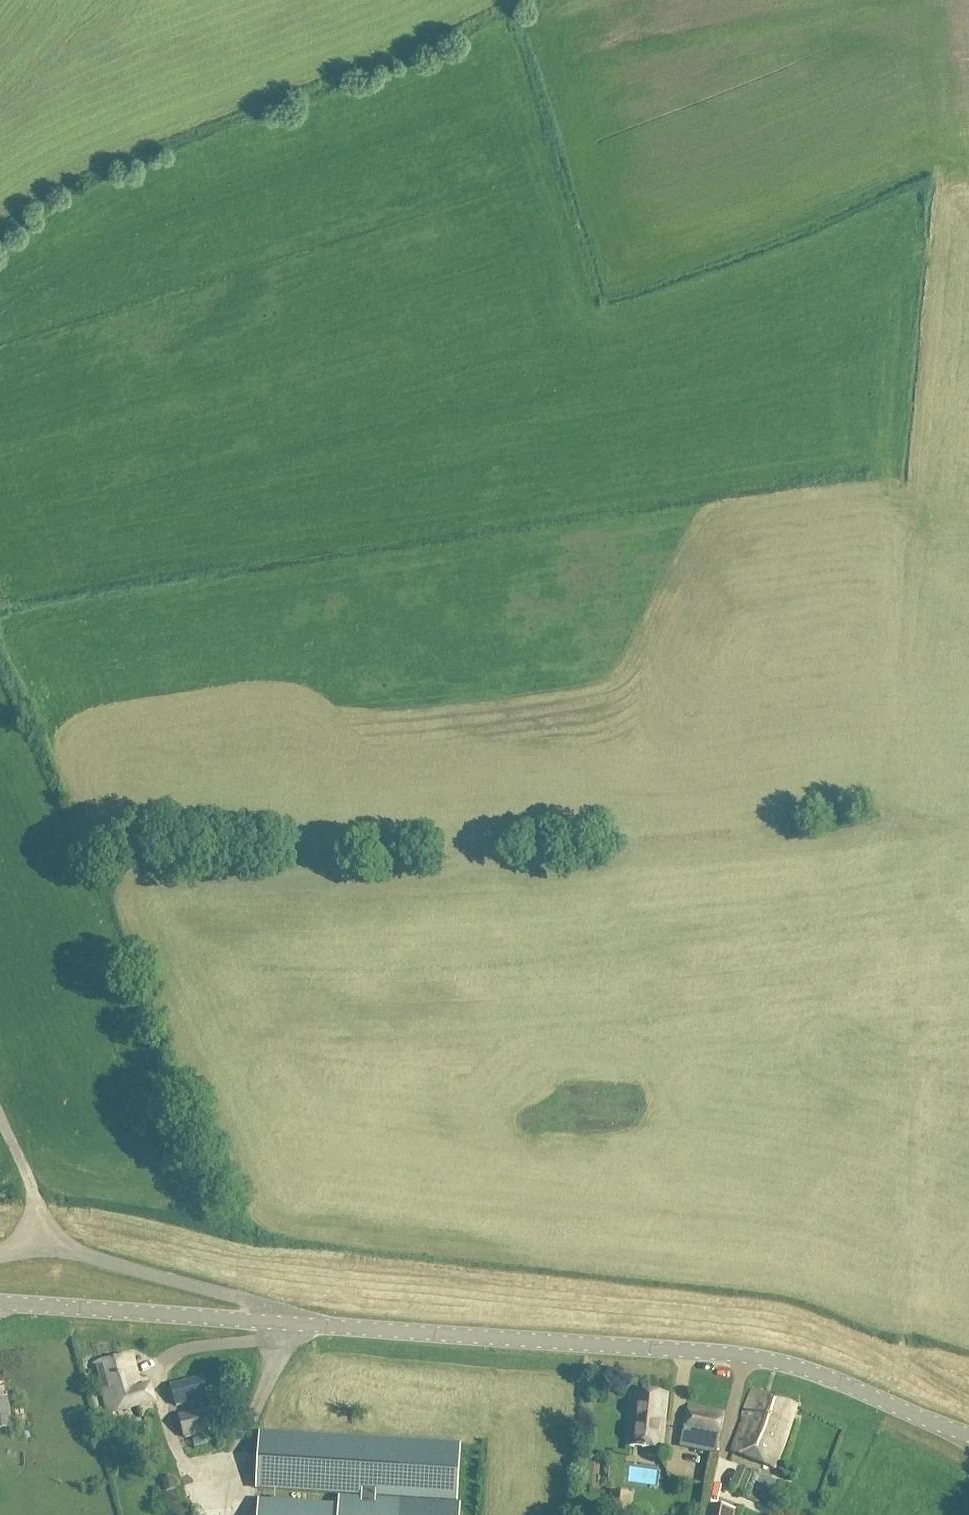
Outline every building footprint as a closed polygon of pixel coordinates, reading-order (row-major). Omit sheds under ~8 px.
[(130,1355),(94,1365),(108,1414),(153,1401),(149,1385),(139,1387),(130,1355)] [(207,1397),(201,1375),(168,1385),(174,1407),(207,1397)] [(628,1446),(660,1449),(666,1393),(634,1390),(628,1446)] [(731,1451),(773,1466),(794,1406),(750,1391),(742,1413),(744,1414),(731,1451)] [(7,1396),(0,1398),(0,1429),(13,1427),(7,1396)] [(688,1404),(679,1446),(714,1454),(723,1412),(688,1404)] [(216,1405),(178,1415),(184,1436),(222,1426),(216,1405)] [(259,1432),(256,1487),(361,1494),(360,1498),(375,1499),(375,1495),(396,1496),(456,1500),(459,1444),(400,1441),(259,1432)] [(631,1494),(609,1492),(606,1514),(628,1514),(631,1494)] [(257,1514),(458,1514),(459,1504),(399,1501),(375,1499),(360,1498),(339,1497),(338,1505),(330,1504),(258,1500),(257,1514)] [(706,1503),(704,1514),(734,1514),(735,1509),(706,1503)]
